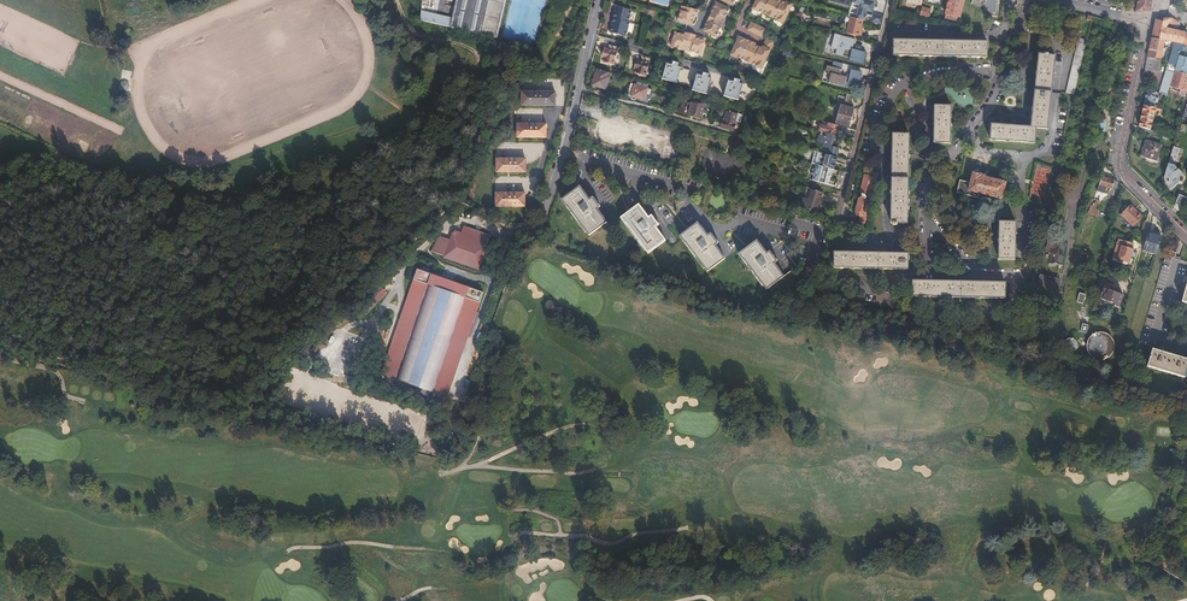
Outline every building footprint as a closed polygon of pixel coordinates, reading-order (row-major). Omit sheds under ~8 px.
[(421,21),(497,39),(506,0),(455,0),(452,10),(455,10),(452,19),(421,11),(421,16),(421,21)] [(752,9),(758,12),(758,11),(762,13),(763,12),(769,15),(769,16),(773,18),(773,17),(778,19),(777,20),(783,23),(792,4),(786,1),(786,2),(782,0),(756,0),(752,9)] [(852,17),(864,20),(866,20),(867,15),(872,16),(870,22),(882,25),(884,16),(873,13),(876,1),(873,0),(833,0),(833,1),(854,7),(852,17)] [(944,18),(958,22),(964,0),(949,0),(944,18)] [(996,17),(998,0),(972,0),(971,3),(985,7),(984,15),(996,17)] [(1151,0),(1137,0),(1135,11),(1150,11),(1151,0)] [(713,8),(711,12),(709,16),(725,24),(727,19),(724,18),(728,8),(716,3),(713,8)] [(632,11),(616,6),(613,15),(629,19),(632,11)] [(922,8),(920,16),(928,18),(930,10),(922,8)] [(693,18),(694,18),(696,18),(697,13),(681,9),(677,24),(691,28),(692,22),(693,18)] [(629,19),(613,15),(611,23),(612,23),(609,32),(625,37),(629,22),(628,22),(629,21),(629,19)] [(725,24),(709,16),(707,21),(705,25),(702,30),(715,36),(719,27),(723,29),(725,24)] [(852,17),(851,17),(847,34),(861,37),(862,32),(860,32),(861,28),(864,20),(852,17)] [(1171,18),(1163,19),(1159,39),(1160,39),(1165,41),(1171,42),(1169,50),(1171,51),(1159,93),(1167,95),(1172,78),(1178,55),(1182,43),(1185,34),(1166,28),(1167,24),(1171,26),(1174,25),(1176,21),(1171,18)] [(1163,19),(1156,19),(1152,38),(1160,40),(1160,39),(1159,39),(1163,19)] [(766,29),(751,22),(747,30),(762,37),(766,29)] [(671,46),(686,50),(690,33),(685,32),(685,34),(685,35),(680,34),(675,33),(671,46)] [(705,40),(699,39),(695,38),(695,37),(695,35),(690,33),(686,50),(701,54),(705,40)] [(837,55),(850,59),(852,49),(855,39),(842,36),(841,41),(836,40),(833,50),(838,51),(837,55)] [(744,39),(739,37),(730,55),(736,58),(737,57),(745,61),(751,64),(751,63),(756,66),(761,69),(774,42),(766,38),(762,48),(753,44),(754,43),(745,39),(744,39)] [(1160,40),(1152,38),(1149,50),(1157,51),(1159,43),(1160,40)] [(893,40),(893,58),(987,59),(987,42),(893,40)] [(1074,54),(1082,55),(1085,44),(1077,42),(1074,54)] [(1159,43),(1157,51),(1153,71),(1158,72),(1164,44),(1159,43)] [(602,61),(613,64),(617,47),(608,44),(607,49),(603,48),(601,57),(602,58),(602,61)] [(852,49),(850,59),(850,60),(863,64),(866,53),(852,49)] [(1157,51),(1149,50),(1148,54),(1145,70),(1153,71),(1157,51)] [(989,139),(1035,144),(1036,128),(1047,130),(1054,56),(1038,54),(1031,128),(1026,128),(991,124),(989,139)] [(1073,94),(1082,55),(1074,54),(1065,93),(1073,94)] [(634,73),(645,75),(650,58),(641,55),(640,60),(636,58),(633,68),(635,68),(634,73)] [(1186,73),(1186,70),(1186,58),(1179,56),(1170,86),(1186,93),(1186,73)] [(843,63),(834,61),(832,70),(841,72),(843,63)] [(662,79),(676,83),(680,68),(677,67),(678,63),(672,62),(671,65),(666,64),(662,79)] [(608,72),(596,68),(592,85),(605,90),(609,77),(607,77),(608,72)] [(848,85),(858,87),(861,73),(852,71),(848,85)] [(692,90),(707,94),(711,79),(708,78),(709,74),(703,72),(702,76),(696,74),(692,90)] [(723,97),(737,100),(742,85),(738,84),(739,80),(733,78),(732,82),(728,81),(723,97)] [(648,88),(630,83),(627,95),(644,100),(647,92),(648,88)] [(521,107),(555,107),(555,94),(540,94),(540,91),(535,91),(535,94),(521,94),(521,107)] [(1143,106),(1152,108),(1153,102),(1154,97),(1155,94),(1147,92),(1146,96),(1145,96),(1143,106)] [(687,116),(700,120),(704,104),(692,101),(687,116)] [(836,123),(849,127),(854,106),(842,103),(836,123)] [(934,105),(934,142),(950,142),(951,105),(934,105)] [(1148,130),(1153,108),(1152,108),(1143,106),(1138,126),(1142,128),(1148,130)] [(720,128),(732,131),(737,114),(727,111),(724,121),(722,121),(720,128)] [(829,123),(824,121),(822,131),(835,135),(836,130),(844,132),(845,127),(839,126),(829,123)] [(517,125),(517,138),(546,138),(546,125),(537,125),(537,122),(532,122),(532,125),(517,125)] [(641,150),(657,155),(661,137),(608,122),(603,140),(619,144),(621,136),(643,143),(641,150)] [(1159,133),(1156,132),(1148,130),(1142,128),(1140,133),(1157,138),(1159,133)] [(835,135),(822,131),(821,136),(818,135),(817,143),(824,145),(823,148),(822,148),(820,153),(823,154),(837,158),(839,148),(832,147),(835,135)] [(893,133),(891,222),(907,223),(909,133),(893,133)] [(1141,157),(1156,161),(1161,146),(1146,141),(1141,157)] [(1180,156),(1171,153),(1164,178),(1173,188),(1179,182),(1178,181),(1184,175),(1177,167),(1180,156)] [(837,158),(823,154),(820,164),(816,163),(816,164),(817,164),(834,169),(837,158)] [(496,173),(525,173),(525,159),(516,159),(516,157),(511,157),(511,159),(496,159),(496,173)] [(839,176),(840,171),(834,169),(817,164),(816,169),(815,169),(813,170),(812,174),(813,176),(812,180),(825,183),(836,186),(838,182),(830,179),(829,178),(830,175),(833,174),(839,176)] [(957,193),(978,198),(979,194),(1002,199),(1005,183),(985,178),(985,176),(981,175),(981,172),(974,170),(971,183),(960,181),(957,193)] [(879,179),(880,175),(871,173),(871,176),(864,175),(860,191),(861,194),(861,195),(863,197),(867,198),(870,195),(874,178),(879,179)] [(1097,191),(1105,193),(1107,186),(1112,188),(1114,181),(1101,177),(1097,191)] [(589,235),(605,223),(607,222),(597,209),(600,206),(593,196),(589,198),(580,185),(561,199),(566,206),(567,206),(589,235)] [(801,208),(817,213),(823,193),(808,188),(801,208)] [(496,193),(496,206),(525,207),(525,193),(516,193),(516,191),(511,191),(511,193),(496,193)] [(1178,201),(1185,208),(1186,200),(1180,194),(1178,201)] [(860,223),(867,225),(869,217),(865,216),(868,201),(866,199),(867,198),(863,197),(859,197),(855,214),(861,215),(860,223)] [(650,203),(658,211),(655,213),(664,222),(662,224),(670,233),(676,228),(675,227),(678,225),(668,216),(672,212),(665,206),(662,209),(654,200),(650,203)] [(648,253),(666,240),(656,227),(660,225),(652,215),(649,217),(639,204),(620,218),(626,224),(648,253)] [(1093,210),(1094,205),(1090,204),(1087,213),(1097,216),(1098,213),(1094,212),(1093,211),(1093,210)] [(1121,215),(1134,226),(1143,216),(1130,205),(1121,215)] [(685,242),(707,271),(725,258),(715,245),(718,243),(711,233),(707,235),(698,222),(679,236),(684,243),(685,242)] [(998,222),(998,259),(1014,259),(1015,222),(998,222)] [(452,234),(487,246),(490,236),(463,226),(461,233),(453,231),(452,234)] [(1156,254),(1161,237),(1148,233),(1143,250),(1156,254)] [(444,256),(443,258),(479,270),(487,246),(452,234),(450,240),(443,256),(444,256)] [(430,251),(443,256),(450,240),(439,236),(430,251)] [(1045,252),(1064,257),(1068,243),(1049,239),(1045,252)] [(1120,253),(1118,260),(1130,263),(1133,249),(1132,249),(1134,243),(1118,239),(1117,245),(1121,246),(1120,253)] [(745,261),(766,290),(784,276),(774,263),(777,261),(769,251),(766,253),(757,240),(738,254),(744,261),(745,261)] [(1168,257),(1180,260),(1180,258),(1175,256),(1176,251),(1170,249),(1168,257)] [(835,252),(834,268),(908,269),(908,253),(835,252)] [(433,397),(441,400),(442,395),(447,397),(484,292),(418,269),(381,374),(386,376),(384,380),(395,384),(433,397)] [(1038,283),(1059,288),(1061,280),(1039,275),(1038,283)] [(912,280),(912,296),(1005,298),(1005,283),(912,280)] [(1116,308),(1120,309),(1123,296),(1110,293),(1111,287),(1104,285),(1103,288),(1099,287),(1096,302),(1115,306),(1116,308)] [(357,308),(364,315),(386,293),(378,286),(357,308)] [(1077,302),(1083,303),(1086,294),(1079,292),(1077,302)] [(1105,333),(1103,332),(1102,332),(1100,332),(1097,332),(1094,333),(1092,334),(1090,336),(1088,338),(1086,342),(1086,344),(1086,347),(1086,350),(1087,352),(1088,354),(1090,356),(1093,358),(1095,360),(1097,360),(1100,361),(1103,360),(1106,359),(1108,358),(1111,356),(1112,354),(1113,352),(1114,349),(1114,347),(1114,344),(1114,341),(1112,338),(1110,335),(1108,334),(1105,333)] [(1073,337),(1071,337),(1069,337),(1068,337),(1066,337),(1065,338),(1062,340),(1062,342),(1061,344),(1061,347),(1061,348),(1062,350),(1064,351),(1065,353),(1066,353),(1068,354),(1071,354),(1073,353),(1074,353),(1075,352),(1076,350),(1077,349),(1078,347),(1078,346),(1078,344),(1077,342),(1077,340),(1075,338),(1073,337)] [(1186,376),(1186,359),(1184,358),(1184,357),(1179,356),(1179,357),(1163,352),(1163,351),(1160,350),(1159,351),(1152,349),(1147,366),(1186,378),(1186,376)]
